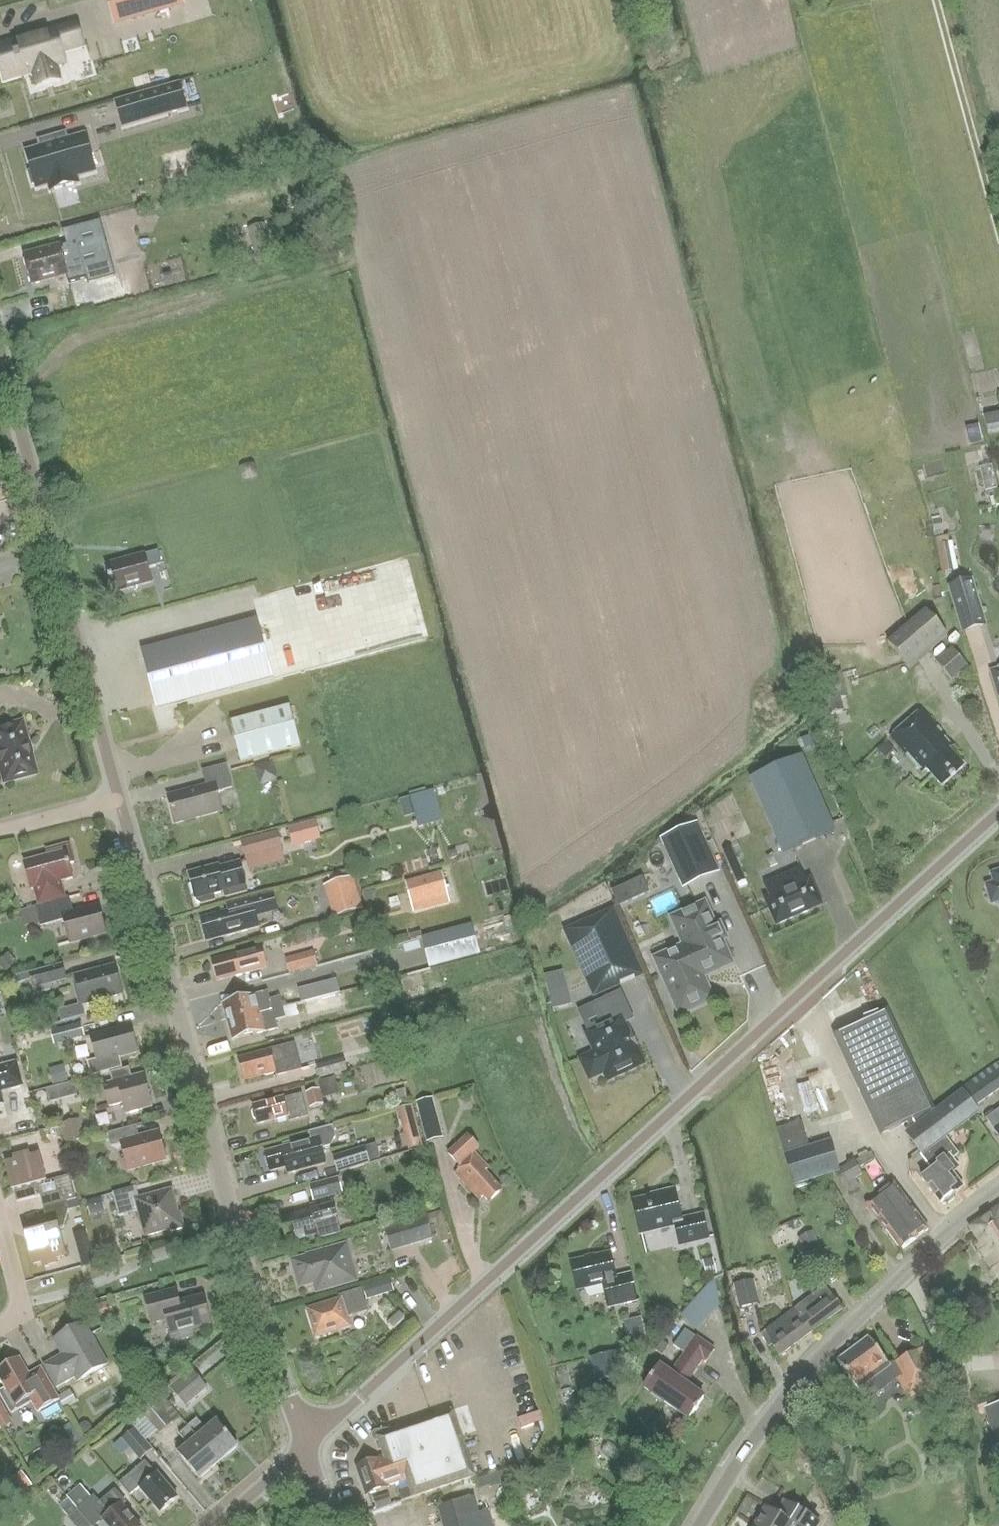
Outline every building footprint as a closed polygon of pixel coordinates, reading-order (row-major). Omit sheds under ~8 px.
[(130,8),(126,9),(129,19),(170,7),(168,0),(128,0),(130,8)] [(60,50),(81,44),(75,25),(0,47),(0,57),(6,79),(64,62),(60,50)] [(179,84),(116,102),(123,126),(186,108),(179,84)] [(78,183),(76,177),(95,171),(84,135),(67,140),(65,134),(52,138),(54,144),(27,152),(33,171),(29,172),(32,185),(36,184),(37,188),(49,184),(51,191),(78,183)] [(63,231),(66,245),(25,255),(32,284),(66,276),(68,283),(87,279),(88,285),(117,278),(104,221),(63,231)] [(253,245),(257,260),(274,255),(270,240),(253,245)] [(989,433),(998,431),(998,413),(985,416),(989,433)] [(932,518),(935,536),(943,534),(940,517),(932,518)] [(958,570),(953,542),(950,543),(948,536),(936,538),(942,573),(958,570)] [(147,568),(161,565),(157,551),(105,566),(113,593),(151,582),(147,568)] [(948,586),(958,619),(977,613),(968,580),(948,586)] [(910,669),(948,636),(926,609),(888,642),(910,669)] [(157,709),(273,678),(257,620),(141,651),(157,709)] [(967,667),(951,648),(936,661),(952,680),(967,667)] [(848,697),(842,672),(812,679),(821,717),(844,712),(841,699),(848,697)] [(241,761),(300,745),(290,706),(231,722),(241,761)] [(940,784),(964,764),(949,748),(953,744),(922,709),(891,736),(923,772),(927,768),(940,784)] [(0,729),(0,768),(4,782),(35,774),(21,723),(0,729)] [(802,741),(806,749),(813,746),(809,737),(802,741)] [(878,751),(885,759),(894,750),(887,742),(878,751)] [(835,830),(802,755),(751,778),(783,853),(835,830)] [(256,766),(261,783),(280,777),(274,760),(256,766)] [(217,792),(232,788),(226,765),(203,771),(207,786),(168,796),(175,824),(222,811),(217,792)] [(435,823),(426,793),(411,797),(419,827),(435,823)] [(311,823),(286,829),(291,846),(316,839),(311,823)] [(720,871),(698,823),(661,840),(683,888),(720,871)] [(246,859),(281,849),(282,849),(281,844),(278,834),(278,831),(241,841),(246,859)] [(25,863),(32,890),(35,889),(39,906),(66,898),(62,882),(73,878),(70,866),(71,865),(70,864),(75,862),(70,844),(46,850),(48,856),(25,863)] [(220,866),(190,873),(196,896),(197,896),(202,900),(203,903),(217,900),(215,894),(225,891),(227,897),(248,891),(241,862),(220,867),(220,866)] [(776,925),(823,905),(810,878),(806,880),(801,868),(764,885),(769,896),(764,898),(776,925)] [(993,873),(995,882),(991,883),(988,888),(991,897),(996,899),(998,898),(998,871),(993,873)] [(442,872),(405,882),(412,907),(449,897),(442,872)] [(620,906),(652,891),(645,876),(613,890),(620,906)] [(361,909),(352,879),(325,887),(334,917),(361,909)] [(260,928),(257,917),(278,911),(274,895),(229,906),(231,912),(202,919),(207,938),(223,934),(224,937),(260,928)] [(106,933),(99,906),(73,913),(69,897),(66,898),(39,906),(36,906),(42,926),(65,920),(71,943),(106,933)] [(731,963),(705,905),(674,919),(686,946),(670,953),(673,961),(660,966),(668,984),(665,986),(671,1000),(674,998),(681,1013),(712,999),(702,976),(731,963)] [(640,975),(612,911),(568,931),(596,995),(640,975)] [(431,969),(479,956),(471,925),(423,938),(431,969)] [(235,978),(268,969),(263,952),(249,956),(247,950),(229,955),(229,957),(214,961),(219,979),(234,975),(235,978)] [(318,966),(314,951),(286,959),(290,974),(318,966)] [(17,962),(8,953),(0,961),(0,967),(6,973),(17,962)] [(68,981),(63,965),(30,973),(32,980),(36,995),(54,991),(52,984),(68,981)] [(123,995),(115,966),(76,977),(83,1006),(123,995)] [(544,977),(548,994),(566,989),(562,972),(544,977)] [(16,977),(18,984),(32,980),(30,973),(16,977)] [(630,1015),(619,992),(579,1011),(590,1034),(589,1034),(598,1053),(587,1058),(585,1064),(589,1073),(595,1075),(605,1070),(609,1078),(642,1063),(621,1019),(630,1015)] [(339,993),(305,1002),(309,1017),(343,1008),(339,993)] [(229,1022),(283,1008),(280,998),(269,1001),(269,1002),(258,1005),(255,996),(224,1004),(229,1022)] [(274,1021),(286,1018),(283,1008),(229,1022),(234,1040),(265,1032),(262,1023),(274,1020),(274,1021)] [(404,1028),(399,1009),(374,1016),(379,1035),(404,1028)] [(882,1133),(933,1110),(887,1011),(836,1034),(882,1133)] [(85,1036),(82,1023),(51,1031),(55,1044),(85,1036)] [(131,1026),(104,1033),(91,1036),(98,1060),(88,1062),(92,1076),(123,1068),(120,1057),(138,1052),(131,1026)] [(310,1034),(295,1039),(298,1048),(313,1043),(310,1034)] [(302,1070),(295,1043),(254,1054),(254,1056),(240,1059),(245,1079),(265,1074),(266,1076),(276,1073),(276,1077),(302,1070)] [(348,1071),(344,1059),(316,1066),(320,1078),(348,1071)] [(24,1086),(17,1062),(0,1067),(0,1105),(4,1104),(0,1089),(8,1087),(9,1090),(24,1086)] [(997,1062),(963,1087),(977,1105),(998,1088),(998,1065),(997,1062)] [(61,1067),(50,1069),(54,1086),(65,1083),(61,1067)] [(152,1103),(144,1074),(133,1077),(130,1068),(111,1073),(113,1083),(104,1085),(110,1107),(124,1103),(127,1114),(143,1110),(142,1105),(152,1103)] [(324,1099),(340,1094),(336,1078),(319,1082),(321,1089),(324,1099)] [(56,1087),(47,1089),(50,1102),(59,1100),(56,1087)] [(312,1107),(325,1104),(321,1089),(308,1092),(312,1107)] [(404,1089),(397,1091),(400,1102),(407,1100),(404,1089)] [(961,1152),(947,1134),(981,1109),(981,1108),(977,1110),(964,1092),(912,1131),(926,1150),(938,1167),(924,1177),(943,1203),(949,1203),(958,1197),(959,1191),(966,1185),(955,1171),(961,1166),(955,1157),(961,1152)] [(308,1116),(302,1093),(284,1098),(254,1106),(256,1112),(253,1113),(255,1120),(258,1119),(259,1123),(274,1119),(274,1121),(289,1117),(290,1121),(308,1116)] [(443,1138),(433,1098),(417,1102),(427,1142),(443,1138)] [(398,1110),(403,1130),(418,1126),(413,1106),(398,1110)] [(987,1118),(998,1134),(998,1109),(987,1118)] [(64,1142),(80,1138),(76,1120),(59,1125),(64,1142)] [(780,1129),(787,1155),(809,1148),(802,1122),(780,1129)] [(128,1169),(166,1159),(159,1133),(140,1139),(137,1126),(108,1134),(112,1147),(122,1144),(128,1169)] [(319,1149),(330,1146),(335,1138),(332,1126),(312,1132),(308,1133),(311,1142),(309,1143),(308,1140),(300,1143),(297,1141),(284,1145),(282,1148),(266,1152),(267,1156),(265,1157),(268,1168),(270,1167),(271,1171),(287,1166),(289,1174),(323,1164),(319,1149)] [(489,1166),(476,1152),(480,1148),(468,1135),(448,1153),(460,1166),(455,1170),(480,1197),(484,1194),(489,1200),(502,1188),(486,1169),(489,1166)] [(840,1167),(831,1141),(809,1148),(787,1155),(786,1156),(792,1182),(840,1167)] [(365,1147),(370,1163),(380,1160),(375,1144),(365,1147)] [(370,1163),(365,1147),(333,1156),(338,1173),(370,1163)] [(854,1162),(858,1169),(875,1160),(871,1152),(854,1162)] [(45,1183),(38,1156),(29,1159),(28,1155),(16,1158),(17,1162),(7,1164),(17,1202),(41,1196),(44,1208),(67,1202),(77,1199),(71,1176),(45,1183)] [(855,1179),(861,1176),(854,1162),(838,1170),(850,1192),(859,1187),(855,1179)] [(339,1179),(338,1176),(310,1185),(315,1202),(343,1193),(343,1192),(339,1179)] [(343,1192),(350,1190),(346,1176),(339,1179),(343,1192)] [(894,1182),(878,1194),(887,1206),(890,1204),(915,1239),(929,1229),(894,1182)] [(185,1228),(181,1213),(179,1214),(172,1190),(139,1199),(136,1187),(113,1193),(119,1216),(139,1211),(145,1237),(169,1230),(170,1232),(185,1228)] [(683,1218),(676,1188),(658,1193),(658,1195),(634,1201),(642,1235),(676,1226),(681,1245),(710,1238),(704,1213),(683,1218)] [(887,1206),(878,1194),(866,1203),(885,1229),(887,1228),(902,1248),(915,1239),(890,1204),(887,1206)] [(88,1203),(92,1216),(105,1213),(102,1199),(88,1203)] [(58,1229),(64,1228),(69,1209),(67,1202),(44,1208),(47,1220),(24,1226),(34,1264),(43,1261),(44,1265),(56,1262),(55,1258),(64,1256),(58,1229)] [(342,1232),(334,1202),(311,1209),(311,1208),(295,1212),(296,1215),(282,1219),(288,1240),(317,1233),(318,1238),(342,1232)] [(969,1226),(980,1243),(977,1245),(998,1280),(998,1207),(969,1226)] [(433,1239),(426,1216),(385,1229),(392,1252),(433,1239)] [(825,1257),(813,1231),(799,1238),(811,1264),(825,1257)] [(298,1267),(295,1268),(298,1278),(301,1277),(302,1283),(316,1279),(318,1290),(356,1280),(347,1246),(309,1256),(310,1258),(297,1262),(298,1267)] [(92,1251),(79,1254),(82,1267),(85,1266),(95,1263),(92,1251)] [(616,1277),(611,1253),(572,1261),(578,1289),(603,1284),(609,1307),(637,1301),(631,1274),(616,1277)] [(713,1259),(703,1262),(707,1277),(717,1274),(713,1259)] [(391,1292),(387,1280),(363,1287),(367,1300),(391,1292)] [(753,1281),(733,1286),(739,1309),(758,1304),(753,1281)] [(699,1329),(727,1298),(710,1283),(682,1314),(699,1329)] [(811,1332),(843,1308),(827,1287),(794,1312),(811,1332)] [(211,1324),(203,1297),(179,1304),(175,1291),(147,1299),(154,1324),(168,1320),(172,1335),(171,1336),(173,1344),(195,1338),(193,1330),(211,1324)] [(341,1302),(309,1310),(317,1337),(348,1328),(346,1319),(367,1314),(362,1292),(340,1298),(341,1302)] [(114,1316),(110,1302),(98,1306),(101,1319),(114,1316)] [(392,1333),(409,1318),(398,1306),(381,1321),(392,1333)] [(779,1356),(811,1332),(794,1312),(766,1333),(779,1356)] [(107,1364),(85,1326),(57,1342),(67,1359),(59,1363),(57,1359),(45,1366),(57,1388),(77,1376),(80,1380),(107,1364)] [(709,1360),(716,1349),(687,1329),(675,1346),(686,1354),(673,1374),(661,1365),(645,1388),(689,1418),(705,1396),(687,1384),(706,1358),(709,1360)] [(858,1390),(890,1368),(870,1338),(838,1360),(858,1390)] [(620,1375),(614,1352),(590,1358),(596,1381),(620,1375)] [(911,1398),(932,1384),(912,1354),(891,1368),(911,1398)] [(38,1412),(58,1399),(42,1372),(33,1380),(21,1357),(0,1372),(0,1379),(6,1388),(0,1391),(13,1413),(33,1402),(38,1412)] [(134,1373),(141,1384),(150,1379),(144,1367),(134,1373)] [(211,1389),(195,1371),(175,1388),(190,1406),(211,1389)] [(58,1397),(65,1409),(76,1402),(69,1390),(58,1397)] [(0,1401),(0,1429),(1,1430),(13,1423),(0,1401)] [(161,1432),(173,1422),(158,1403),(146,1414),(161,1432)] [(985,1409),(997,1447),(998,1447),(998,1404),(985,1409)] [(524,1426),(545,1418),(541,1410),(521,1418),(524,1426)] [(476,1476),(454,1412),(379,1437),(385,1456),(360,1465),(370,1494),(390,1487),(389,1485),(409,1479),(415,1497),(476,1476)] [(198,1418),(189,1426),(219,1462),(239,1446),(219,1422),(209,1431),(198,1418)] [(219,1462),(189,1426),(180,1434),(187,1442),(177,1450),(200,1478),(219,1462)] [(141,1459),(154,1448),(136,1427),(123,1437),(141,1459)] [(157,1475),(148,1464),(146,1461),(120,1483),(130,1495),(140,1486),(161,1511),(179,1497),(159,1473),(157,1475)] [(479,1489),(511,1478),(507,1467),(475,1478),(479,1489)] [(22,1472),(8,1483),(11,1487),(15,1492),(17,1495),(31,1484),(22,1472)] [(102,1523),(104,1521),(108,1525),(140,1525),(123,1506),(126,1504),(115,1490),(101,1502),(95,1495),(92,1498),(81,1485),(67,1496),(73,1502),(72,1503),(92,1525),(97,1525),(101,1523),(102,1523)] [(389,1495),(373,1500),(377,1511),(393,1506),(389,1495)] [(489,1510),(480,1512),(475,1496),(453,1503),(460,1525),(494,1525),(489,1510)] [(72,1503),(63,1510),(76,1525),(92,1525),(72,1503)] [(754,1525),(818,1525),(819,1525),(797,1512),(791,1522),(766,1507),(754,1525)]
